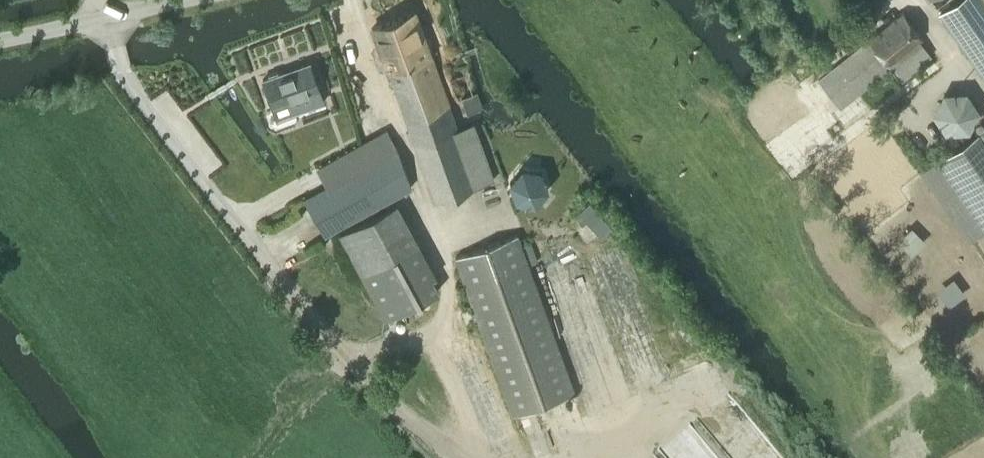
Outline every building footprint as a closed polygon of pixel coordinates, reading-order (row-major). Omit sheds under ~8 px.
[(981,0),(961,0),(940,15),(983,78),(983,4),(981,0)] [(922,36),(902,11),(819,80),(841,107),(890,67),(901,81),(931,56),(918,39),(922,36)] [(434,201),(491,180),(486,166),(471,124),(457,129),(415,13),(372,28),(421,165),(434,201)] [(323,100),(310,64),(280,74),(278,73),(269,76),(268,79),(263,80),(278,121),(295,115),(294,111),(323,100)] [(316,168),(326,185),(303,198),(324,236),(411,187),(387,128),(316,168)] [(977,132),(936,160),(983,229),(983,141),(977,132)] [(541,171),(522,169),(509,183),(516,201),(535,203),(547,189),(541,171)] [(436,276),(396,202),(339,233),(385,319),(439,290),(433,278),(436,276)] [(612,227),(589,202),(579,211),(583,216),(577,221),(582,226),(587,221),(601,237),(612,227)] [(572,393),(559,356),(516,235),(454,257),(509,415),(572,393)]
